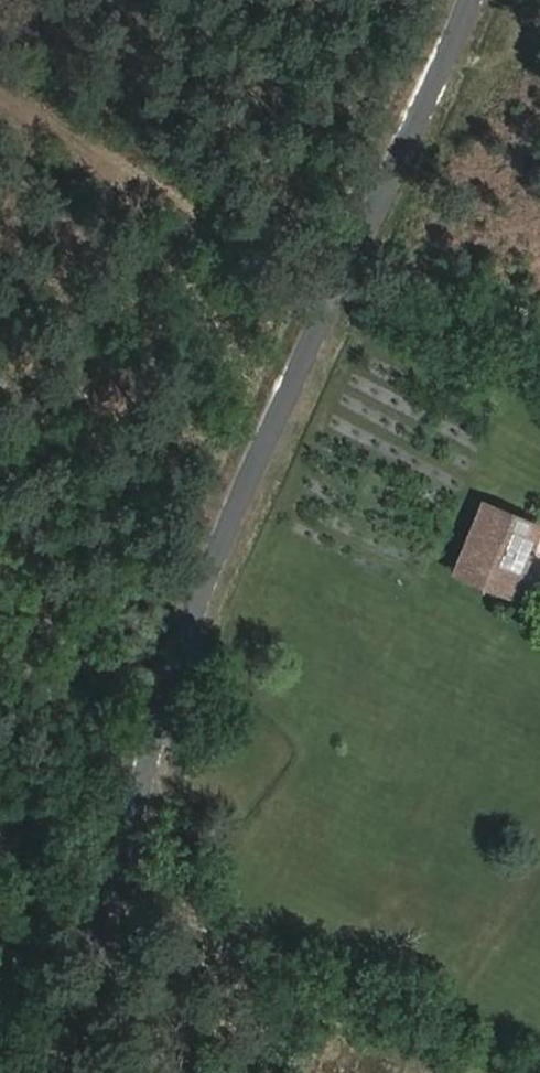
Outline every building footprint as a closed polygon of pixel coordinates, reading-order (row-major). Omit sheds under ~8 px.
[(493,505),(463,578),(501,593),(532,522),(493,505)]
